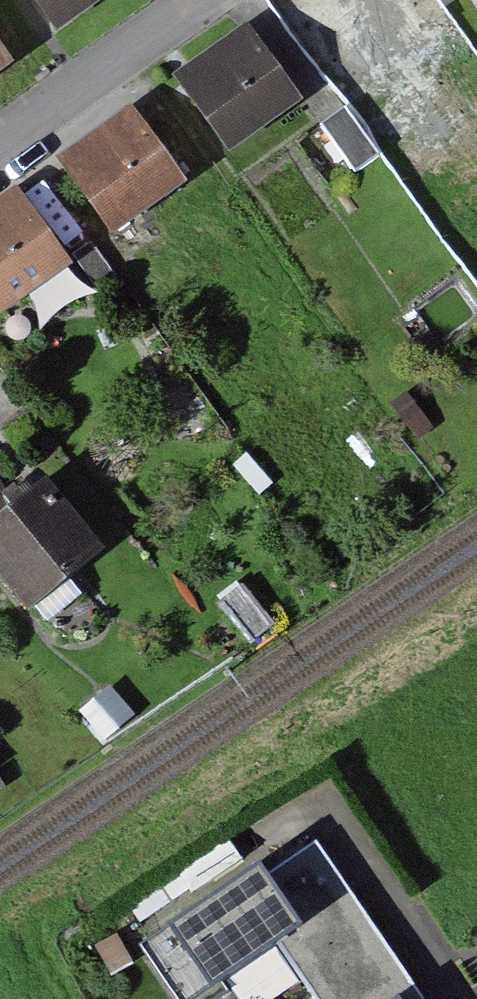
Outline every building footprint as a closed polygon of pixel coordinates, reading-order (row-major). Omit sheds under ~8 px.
[(66,35),(115,0),(41,0),(66,35)] [(342,73),(417,19),(403,0),(290,0),(342,73)] [(248,27),(172,81),(225,154),(300,101),(248,27)] [(24,65),(0,31),(0,82),(24,65)] [(345,108),(320,125),(354,174),(379,157),(345,108)] [(134,109),(59,163),(111,236),(186,182),(134,109)] [(0,210),(0,312),(4,318),(79,264),(27,191),(0,210)] [(378,413),(354,433),(378,462),(402,443),(378,413)] [(0,519),(0,580),(29,616),(106,553),(47,481),(0,519)] [(273,623),(243,585),(217,606),(247,644),(273,623)] [(110,688),(78,714),(101,742),(133,716),(110,688)] [(316,843),(267,876),(262,869),(143,950),(176,998),(208,998),(279,950),(313,998),(423,998),(316,843)]
